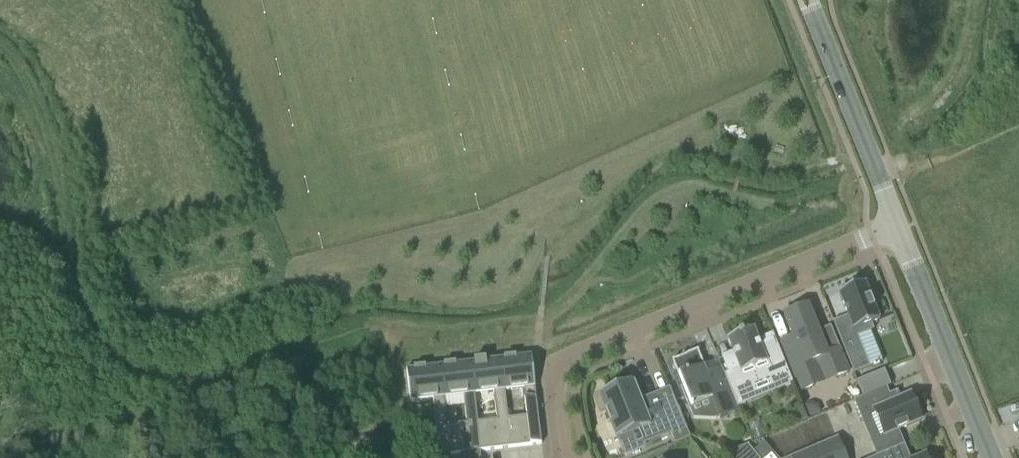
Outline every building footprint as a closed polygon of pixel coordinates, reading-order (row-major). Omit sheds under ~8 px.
[(848,316),(833,322),(854,373),(870,367),(882,362),(870,331),(874,330),(871,324),(880,320),(865,283),(855,287),(854,283),(841,288),(842,292),(839,294),(848,316)] [(827,354),(808,306),(801,309),(800,306),(789,310),(790,313),(784,316),(793,338),(781,343),(800,391),(814,386),(812,381),(814,373),(822,370),(833,373),(835,377),(849,372),(840,349),(827,354)] [(753,328),(727,338),(739,367),(724,373),(738,406),(745,403),(744,401),(753,398),(746,381),(770,372),(776,388),(785,385),(786,387),(793,384),(773,333),(758,339),(753,328)] [(739,411),(721,367),(707,373),(698,351),(686,355),(683,353),(679,358),(672,361),(673,365),(672,367),(675,369),(683,388),(681,388),(680,389),(686,405),(688,404),(689,403),(691,407),(707,401),(711,409),(717,407),(721,417),(720,417),(720,418),(739,411)] [(542,443),(532,354),(501,358),(504,390),(524,388),(527,416),(508,418),(511,447),(542,443)] [(504,390),(501,358),(470,361),(474,394),(494,391),(497,419),(477,421),(481,450),(511,447),(508,418),(504,390)] [(474,394),(470,361),(440,364),(444,397),(464,395),(467,422),(447,425),(451,454),(481,450),(477,421),(474,394)] [(444,397),(440,364),(407,368),(410,401),(433,398),(436,426),(414,429),(415,438),(419,437),(427,456),(451,454),(447,425),(444,397)] [(885,370),(857,381),(863,397),(891,385),(885,370)] [(690,438),(669,388),(639,400),(632,382),(633,382),(632,381),(630,381),(631,382),(600,394),(599,394),(598,394),(599,396),(617,439),(618,439),(618,438),(631,433),(637,447),(670,434),(675,444),(690,438)] [(921,421),(918,414),(921,412),(916,401),(913,402),(910,395),(898,400),(895,392),(890,394),(887,387),(853,401),(862,421),(875,416),(884,436),(921,421)] [(811,403),(804,406),(809,417),(820,413),(817,405),(811,403)] [(340,437),(343,444),(354,440),(351,432),(340,437)] [(837,438),(789,457),(846,457),(837,438)] [(749,447),(748,445),(724,455),(724,456),(725,456),(726,457),(758,457),(749,447)] [(904,445),(873,457),(910,457),(904,445)]
